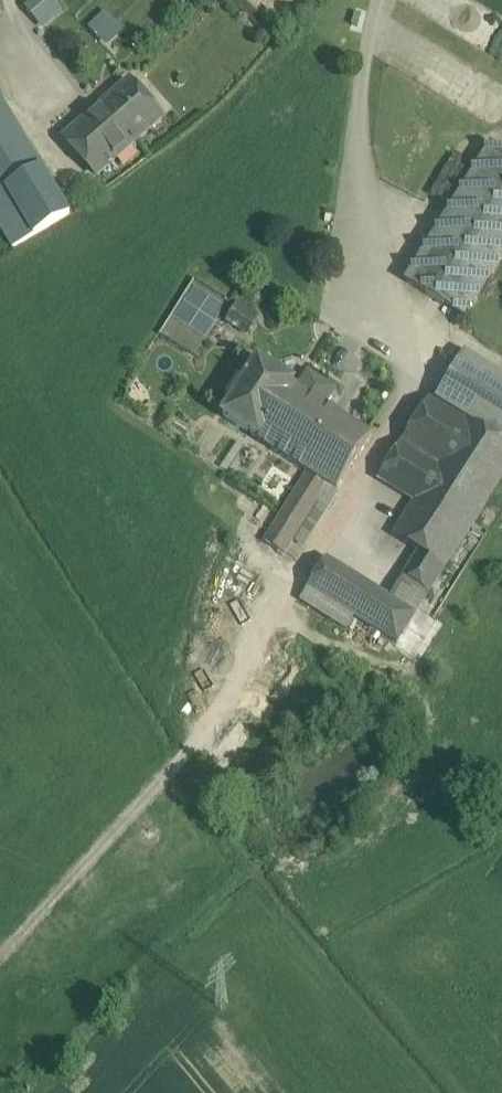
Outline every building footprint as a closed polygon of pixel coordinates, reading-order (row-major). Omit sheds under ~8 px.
[(42,29),(63,11),(53,0),(31,0),(23,8),(42,29)] [(104,45),(121,31),(105,11),(88,25),(104,45)] [(130,83),(65,140),(97,177),(163,120),(130,83)] [(0,125),(0,177),(7,188),(42,167),(27,142),(15,150),(0,125)] [(407,284),(463,319),(501,257),(501,156),(491,149),(407,284)] [(70,215),(42,167),(7,188),(34,236),(70,215)] [(7,188),(0,192),(0,226),(14,249),(34,236),(7,188)] [(251,326),(259,315),(237,301),(230,312),(251,326)] [(331,337),(297,391),(315,402),(335,369),(353,380),(352,380),(392,405),(406,383),(331,337)] [(465,354),(436,401),(501,442),(501,377),(465,354)] [(293,386),(258,364),(223,419),(259,441),(292,388),(293,386)] [(335,369),(315,402),(332,413),(352,380),(353,380),(335,369)] [(297,391),(292,388),(259,441),(257,443),(308,475),(328,488),(337,493),(372,438),(332,413),(315,402),(297,391)] [(430,399),(378,482),(414,505),(467,421),(430,399)] [(393,538),(419,554),(446,571),(501,485),(501,443),(467,421),(414,505),(393,538)] [(328,488),(308,475),(264,543),(285,557),(318,504),(328,488)] [(328,488),(318,504),(328,511),(336,498),(335,497),(337,493),(328,488)] [(446,571),(419,554),(404,579),(431,596),(446,571)] [(392,600),(327,561),(301,601),(347,630),(354,619),(398,646),(417,617),(392,600)] [(431,596),(404,579),(392,600),(417,617),(431,596)]
